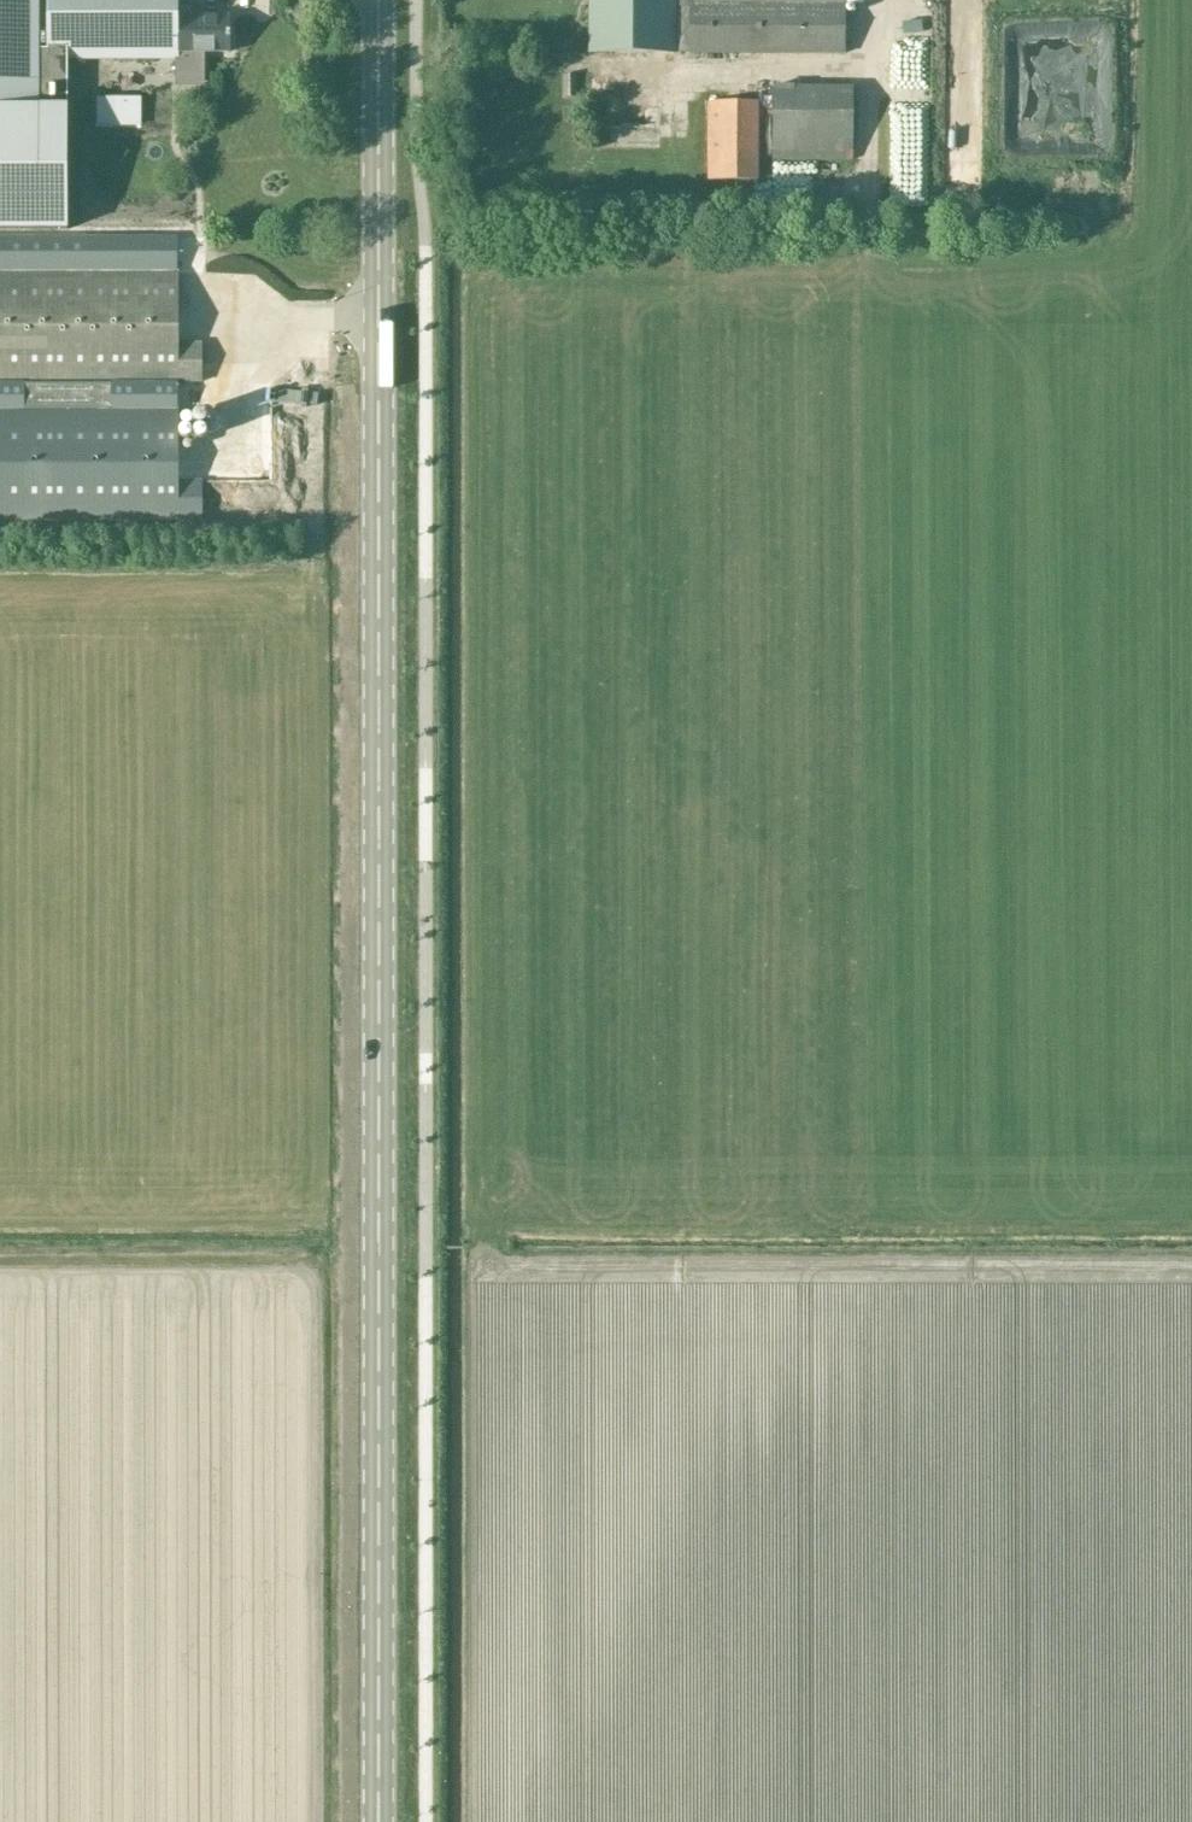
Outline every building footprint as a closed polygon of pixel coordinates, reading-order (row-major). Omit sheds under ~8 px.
[(38,105),(38,59),(171,59),(171,8),(177,8),(177,0),(0,0),(0,105),(38,105)] [(589,52),(843,54),(844,0),(589,0),(589,52)] [(185,8),(177,8),(171,8),(171,59),(171,74),(198,74),(198,52),(229,52),(229,17),(191,17),(191,12),(188,12),(185,8)] [(852,86),(772,85),(771,159),(851,160),(852,86)] [(757,180),(757,101),(708,101),(708,180),(757,180)] [(0,105),(0,228),(62,228),(62,105),(38,105),(0,105)] [(200,382),(200,343),(176,343),(176,273),(0,273),(0,382),(200,382)] [(200,520),(200,481),(177,481),(177,411),(0,411),(0,520),(200,520)]
